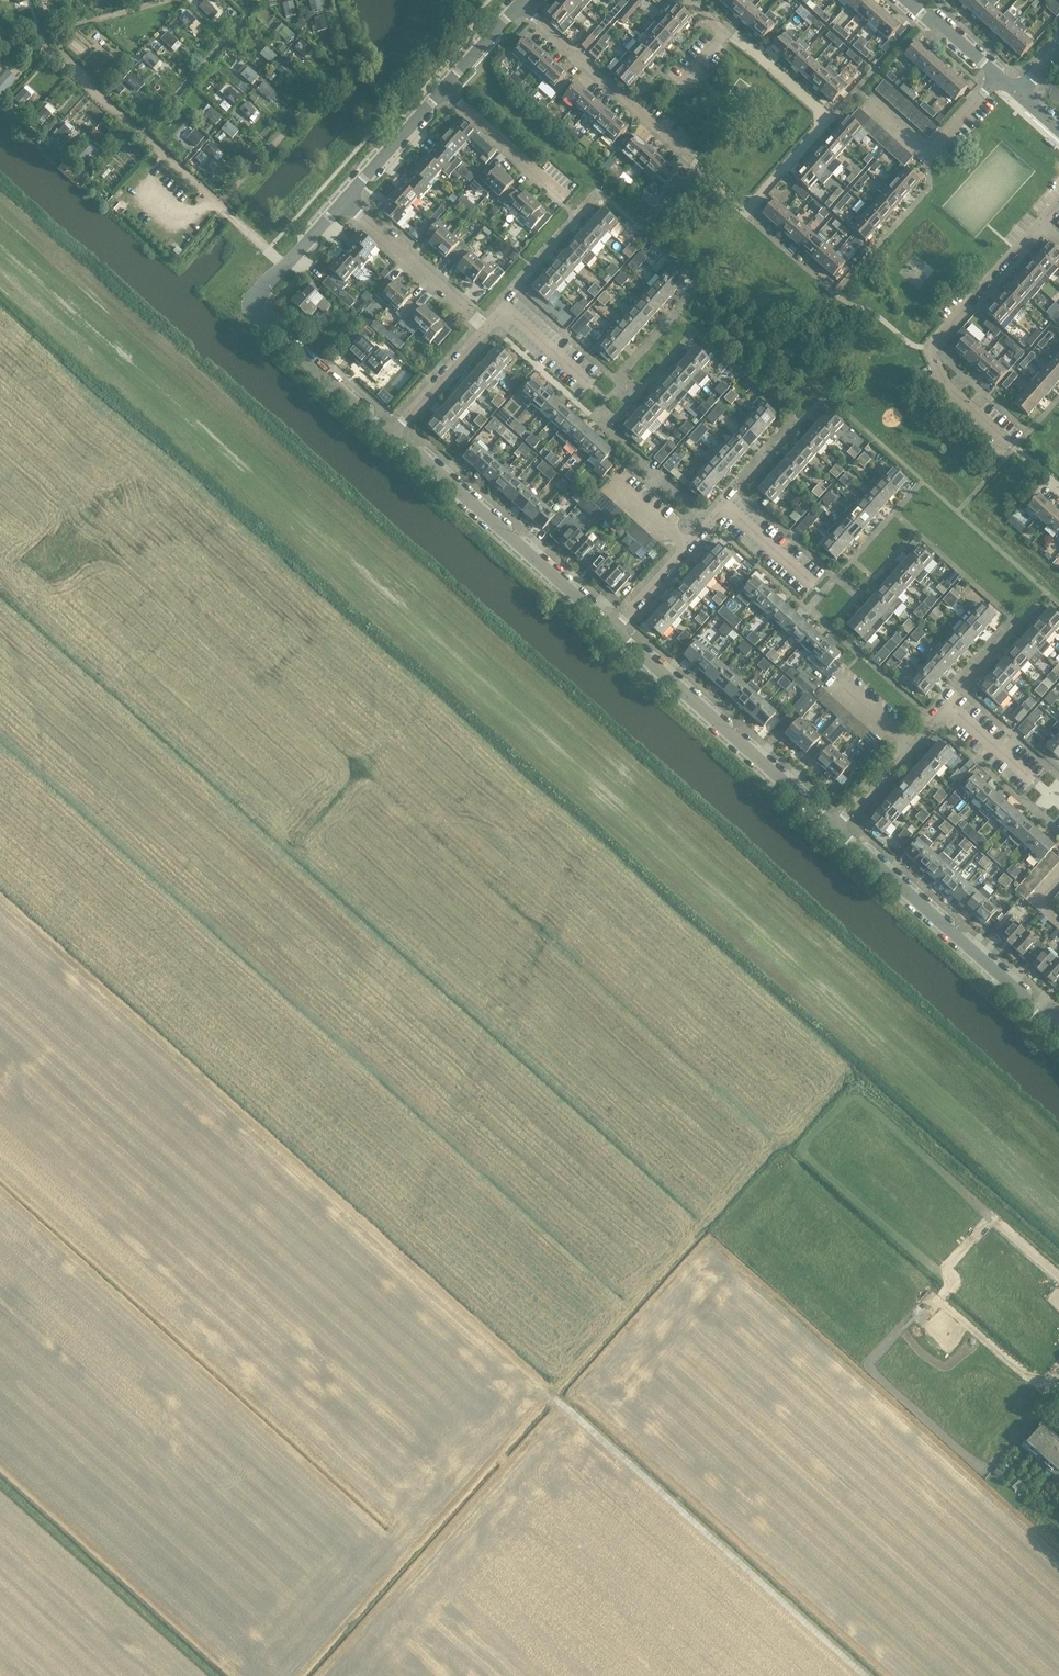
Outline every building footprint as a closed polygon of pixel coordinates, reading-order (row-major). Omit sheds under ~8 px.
[(215,10),(205,0),(198,8),(208,17),(215,10)] [(320,0),(308,0),(311,12),(322,9),(320,0)] [(571,0),(559,0),(555,4),(574,21),(583,11),(571,0)] [(591,0),(571,0),(583,11),(592,1),(591,0)] [(617,6),(622,10),(628,4),(624,0),(623,0),(617,6)] [(722,3),(732,12),(742,0),(724,0),(722,3)] [(732,12),(742,21),(754,8),(745,0),(742,0),(732,12)] [(848,4),(858,13),(869,0),(851,0),(848,4)] [(870,0),(869,0),(858,13),(868,21),(880,8),(870,0)] [(961,2),(970,11),(980,0),(962,0),(961,2)] [(970,11),(980,20),(996,3),(993,0),(980,0),(970,11)] [(1057,17),(1058,14),(1058,6),(1052,0),(1049,4),(1049,5),(1046,8),(1057,17)] [(296,15),(293,1),(282,4),(285,18),(296,15)] [(674,2),(669,7),(665,11),(666,12),(665,13),(682,27),(683,28),(685,28),(689,24),(688,22),(687,21),(691,17),(674,2)] [(996,3),(980,20),(990,29),(1002,16),(993,8),(997,3),(996,3)] [(574,21),(555,4),(546,14),(565,31),(574,22),(574,21)] [(617,6),(612,13),(616,17),(622,10),(617,6)] [(631,6),(625,13),(630,16),(635,10),(631,6)] [(819,16),(823,12),(817,6),(813,11),(819,16)] [(754,8),(742,21),(752,30),(764,17),(754,8)] [(889,17),(880,8),(868,21),(878,30),(889,17)] [(196,21),(185,12),(179,19),(189,28),(196,21)] [(819,16),(826,22),(830,18),(823,12),(819,16)] [(1002,16),(990,29),(1000,38),(1017,20),(1007,12),(1003,17),(1002,16)] [(625,13),(619,19),(624,23),(630,16),(625,13)] [(668,16),(660,25),(673,37),(682,27),(665,13),(668,16)] [(764,17),(752,30),(762,39),(777,23),(767,14),(764,17)] [(817,20),(810,14),(806,18),(813,25),(817,20)] [(324,16),(313,18),(316,32),(327,30),(324,16)] [(900,27),(889,17),(878,30),(888,40),(900,27)] [(606,20),(600,26),(604,30),(610,23),(606,20)] [(817,20),(813,25),(819,30),(823,26),(817,20)] [(1017,20),(1000,38),(1010,47),(1027,29),(1017,20)] [(307,25),(303,21),(297,26),(301,30),(307,25)] [(656,23),(648,33),(664,47),(673,37),(660,25),(656,23)] [(839,34),(843,29),(837,24),(833,28),(839,34)] [(295,36),(285,26),(278,34),(288,44),(295,36)] [(600,26),(594,33),(598,36),(604,30),(600,26)] [(613,26),(607,33),(612,36),(618,30),(613,26)] [(839,34),(846,40),(850,36),(843,29),(839,34)] [(1027,29),(1010,47),(1020,56),(1032,43),(1023,35),(1027,30),(1027,29)] [(772,48),(782,57),(794,44),(795,45),(798,41),(793,37),(795,35),(789,30),(784,35),(772,48)] [(178,41),(167,32),(160,40),(171,49),(178,41)] [(832,42),(836,37),(830,32),(826,36),(832,42)] [(578,43),(585,49),(594,39),(587,33),(578,43)] [(607,33),(601,39),(606,43),(612,36),(607,33)] [(650,36),(642,45),(655,57),(664,47),(648,33),(647,33),(650,36)] [(839,48),(843,44),(836,37),(832,42),(839,48)] [(514,51),(525,60),(536,47),(526,38),(514,51)] [(311,51),(301,41),(293,49),(304,58),(311,51)] [(905,54),(915,64),(927,51),(916,41),(905,54)] [(162,46),(157,42),(152,48),(157,52),(162,46)] [(589,53),(597,60),(606,49),(598,42),(589,53)] [(637,42),(629,52),(646,67),(648,68),(650,67),(652,65),(652,63),(651,61),(655,57),(642,45),(638,42),(638,43),(637,42)] [(859,52),(862,47),(857,42),(853,47),(859,52)] [(280,53),(285,47),(281,43),(276,50),(280,53)] [(794,44),(782,57),(792,66),(804,53),(795,45),(794,44)] [(276,56),(266,47),(259,55),(269,64),(276,56)] [(546,56),(536,47),(525,60),(522,62),(533,71),(535,69),(546,56)] [(859,52),(866,59),(870,54),(862,47),(859,52)] [(856,56),(850,50),(846,54),(852,60),(856,56)] [(937,60),(927,51),(915,64),(925,73),(937,60)] [(160,61),(149,52),(142,60),(153,70),(160,61)] [(646,67),(629,52),(620,61),(637,77),(646,67)] [(293,57),(289,53),(284,58),(288,62),(293,57)] [(804,53),(792,66),(802,75),(814,62),(804,53)] [(556,65),(546,56),(535,69),(545,78),(556,65)] [(856,56),(852,60),(859,66),(863,62),(856,56)] [(947,69),(937,60),(925,73),(935,82),(947,69)] [(293,71),(282,61),(275,69),(286,79),(293,71)] [(637,77),(620,61),(611,72),(628,87),(629,86),(630,88),(632,88),(635,84),(635,82),(634,81),(637,77)] [(144,65),(140,62),(135,68),(139,71),(144,65)] [(814,62),(802,75),(812,84),(824,71),(814,62)] [(0,64),(0,98),(16,79),(0,64)] [(266,69),(260,64),(257,67),(262,72),(266,69)] [(556,65),(545,78),(543,80),(558,94),(571,80),(566,75),(567,74),(556,65)] [(259,78),(258,77),(247,67),(240,75),(251,85),(255,80),(256,82),(259,78)] [(824,71),(812,84),(822,93),(838,76),(828,67),(824,71)] [(957,78),(947,69),(935,82),(945,91),(957,78)] [(272,72),(271,73),(270,72),(267,76),(268,77),(267,78),(271,82),(276,76),(272,72)] [(890,72),(886,76),(892,82),(896,78),(890,72)] [(141,82),(131,73),(123,81),(134,90),(141,82)] [(838,76),(822,93),(833,102),(848,86),(838,77),(839,76),(838,76)] [(967,87),(957,78),(945,91),(955,100),(967,87)] [(875,89),(876,90),(880,94),(889,84),(883,79),(875,89)] [(274,91),(264,82),(256,90),(267,99),(274,91)] [(220,90),(232,103),(240,97),(228,83),(220,90)] [(565,96),(575,105),(587,92),(576,83),(565,96)] [(889,84),(880,94),(885,98),(894,89),(889,84)] [(906,94),(910,90),(904,84),(900,89),(906,94)] [(123,91),(118,86),(114,90),(119,95),(123,91)] [(14,100),(13,101),(18,105),(19,104),(21,107),(31,96),(24,89),(14,100)] [(894,89),(885,98),(890,103),(899,93),(894,89)] [(906,94),(913,101),(917,96),(910,90),(906,94)] [(597,101),(587,92),(575,105),(585,114),(597,101)] [(899,93),(890,103),(895,107),(903,97),(899,93)] [(258,100),(252,95),(249,99),(254,104),(258,100)] [(903,97),(895,107),(899,111),(908,102),(903,97)] [(597,101),(585,114),(583,117),(593,126),(607,110),(597,101)] [(256,112),(246,102),(239,110),(249,119),(256,112)] [(908,102),(899,111),(905,116),(913,106),(908,102)] [(924,102),(920,107),(926,112),(930,108),(924,102)] [(33,107),(29,103),(24,109),(28,113),(33,107)] [(918,110),(913,106),(905,116),(909,120),(918,110)] [(44,108),(34,118),(33,119),(36,122),(38,121),(42,125),(52,115),(44,108)] [(212,126),(213,124),(215,125),(222,117),(211,108),(204,116),(209,121),(208,122),(212,126)] [(859,108),(850,118),(855,122),(864,112),(859,108)] [(930,108),(926,112),(933,118),(937,114),(930,108)] [(617,119),(607,110),(593,126),(603,135),(617,119)] [(918,110),(909,120),(914,125),(923,115),(918,110)] [(864,112),(855,122),(859,126),(868,116),(864,112)] [(923,115),(914,125),(919,129),(928,119),(923,115)] [(868,116),(859,126),(862,129),(864,131),(873,120),(868,116)] [(855,122),(850,118),(849,117),(840,127),(853,139),(862,129),(859,126),(855,122)] [(493,146),(464,120),(461,118),(446,135),(461,149),(468,142),(470,144),(473,141),(486,152),(480,158),(486,163),(496,153),(491,148),(493,146)] [(627,128),(617,119),(603,135),(618,148),(631,135),(625,130),(627,128)] [(928,119),(919,129),(924,133),(933,124),(928,119)] [(873,120),(864,131),(869,135),(878,125),(873,120)] [(239,131),(228,122),(221,130),(232,139),(239,131)] [(933,124),(924,133),(929,138),(938,128),(933,124)] [(213,128),(209,125),(204,130),(208,134),(213,128)] [(878,125),(869,135),(874,140),(883,129),(878,125)] [(54,136),(56,138),(55,139),(61,145),(62,143),(72,132),(64,126),(54,136)] [(853,139),(840,127),(831,137),(844,149),(853,139)] [(204,138),(193,129),(186,137),(197,146),(204,138)] [(883,129),(874,140),(881,146),(891,136),(883,129)] [(226,136),(220,131),(214,138),(220,142),(226,136)] [(461,149),(446,135),(439,143),(442,147),(437,153),(456,169),(461,163),(454,157),(461,149)] [(634,162),(648,146),(637,137),(636,139),(631,135),(615,153),(620,157),(623,153),(633,163),(634,162)] [(898,142),(891,136),(881,146),(889,153),(898,142)] [(844,149),(831,137),(822,147),(835,159),(844,149)] [(205,146),(217,160),(223,154),(212,141),(205,146)] [(898,142),(889,153),(894,157),(903,147),(898,142)] [(75,154),(75,155),(74,156),(78,160),(80,158),(83,161),(92,151),(84,144),(75,154)] [(658,155),(648,146),(634,162),(644,171),(646,168),(658,155)] [(835,159),(822,147),(813,157),(826,169),(835,159)] [(903,147),(894,157),(899,161),(908,151),(903,147)] [(208,156),(202,151),(196,158),(202,163),(208,156)] [(908,151),(899,161),(904,166),(913,156),(908,151)] [(456,169),(437,153),(432,159),(428,155),(421,164),(436,177),(441,172),(448,178),(456,169)] [(868,164),(874,158),(869,154),(863,160),(868,164)] [(668,164),(658,155),(646,168),(656,177),(668,164)] [(826,169),(813,157),(804,167),(817,179),(826,169)] [(92,170),(97,164),(93,160),(87,166),(92,170)] [(877,161),(871,167),(875,171),(881,164),(877,161)] [(436,177),(421,164),(414,172),(417,175),(412,181),(426,193),(431,187),(429,185),(436,177)] [(464,164),(458,170),(470,181),(476,175),(464,164)] [(678,173),(668,164),(656,177),(654,180),(664,189),(670,183),(675,187),(682,179),(677,174),(678,173)] [(896,170),(901,174),(897,179),(910,190),(911,190),(913,191),(915,190),(916,188),(916,186),(916,184),(920,180),(906,168),(906,169),(901,164),(896,170)] [(488,195),(506,175),(498,167),(494,171),(489,166),(476,180),(472,184),(470,187),(474,190),(477,192),(481,192),(483,191),(488,195)] [(817,179),(804,167),(795,177),(808,189),(817,179)] [(855,178),(862,171),(858,167),(851,174),(855,178)] [(466,179),(456,170),(452,174),(458,180),(460,178),(464,181),(466,179)] [(855,178),(851,174),(846,180),(850,184),(855,178)] [(870,177),(865,174),(859,181),(863,184),(870,177)] [(892,174),(883,184),(888,189),(901,200),(910,190),(897,179),(892,174)] [(507,176),(506,175),(488,195),(489,196),(493,191),(500,197),(498,199),(504,205),(516,192),(510,186),(514,182),(507,176)] [(426,193),(412,181),(407,186),(404,183),(396,191),(411,205),(418,198),(420,200),(426,193)] [(863,184),(859,181),(853,187),(858,191),(863,184)] [(799,195),(803,190),(796,184),(792,189),(799,195)] [(878,190),(883,195),(879,199),(893,210),(901,200),(888,189),(883,184),(878,190)] [(838,197),(844,191),(839,187),(834,194),(838,197)] [(805,200),(809,196),(803,190),(799,195),(805,200)] [(411,205),(396,191),(389,199),(392,202),(383,211),(398,224),(407,215),(405,213),(411,205)] [(520,215),(534,200),(525,192),(521,197),(518,193),(516,192),(504,205),(506,207),(510,211),(513,208),(520,215)] [(458,200),(472,211),(476,205),(463,194),(458,200)] [(838,197),(834,194),(828,200),(832,204),(838,197)] [(851,198),(847,194),(841,201),(845,204),(851,198)] [(879,199),(870,208),(884,220),(886,221),(888,220),(889,218),(890,216),(889,214),(893,210),(879,199)] [(543,211),(541,208),(542,207),(537,203),(534,200),(520,215),(523,218),(528,222),(525,224),(532,230),(534,228),(538,232),(553,215),(547,211),(543,211)] [(763,213),(773,222),(785,209),(785,210),(788,207),(783,202),(780,205),(774,200),(763,213)] [(458,212),(463,206),(458,201),(452,207),(458,212)] [(845,204),(841,201),(835,207),(840,211),(845,204)] [(818,212),(822,208),(816,202),(812,207),(818,212)] [(825,218),(829,214),(822,208),(818,212),(825,218)] [(870,208),(862,218),(875,230),(884,220),(870,208)] [(603,209),(594,219),(613,236),(617,232),(612,228),(618,222),(603,209)] [(785,209),(773,222),(783,231),(795,218),(785,210),(785,209)] [(438,219),(434,215),(429,221),(433,225),(438,219)] [(795,218),(783,231),(793,240),(805,227),(795,218)] [(862,218),(852,229),(866,241),(875,230),(862,218)] [(613,236),(594,219),(585,229),(600,242),(609,232),(613,236)] [(440,220),(427,234),(433,240),(429,243),(438,251),(451,236),(443,230),(446,226),(440,220)] [(838,230),(842,226),(836,220),(832,225),(838,230)] [(845,236),(849,232),(842,226),(838,230),(845,236)] [(492,233),(485,227),(481,230),(488,237),(492,233)] [(805,227),(793,240),(803,249),(815,236),(805,227)] [(600,242),(585,229),(577,239),(591,252),(600,242)] [(377,247),(362,233),(354,241),(359,245),(353,251),(367,263),(372,257),(370,255),(377,247)] [(451,236),(438,251),(446,258),(450,254),(456,259),(468,246),(461,240),(458,243),(451,236)] [(815,236),(803,249),(813,258),(825,245),(815,236)] [(859,248),(863,244),(856,238),(852,243),(859,248)] [(591,252),(577,239),(568,249),(583,262),(587,266),(596,256),(591,252)] [(179,246),(174,241),(170,246),(175,250),(179,246)] [(1050,243),(1040,253),(1058,269),(1058,268),(1058,260),(1058,259),(1058,251),(1050,243)] [(627,248),(634,254),(638,250),(630,244),(627,248)] [(825,245),(813,258),(823,267),(835,254),(825,245)] [(468,246),(456,259),(462,264),(458,269),(466,276),(479,261),(471,254),(474,251),(468,246)] [(623,252),(630,259),(634,254),(627,248),(623,252)] [(583,262),(568,249),(559,258),(574,271),(583,262)] [(367,263),(353,251),(348,256),(344,252),(337,261),(352,274),(358,267),(361,269),(367,263)] [(636,256),(643,263),(647,259),(640,252),(636,256)] [(1058,269),(1040,253),(1032,263),(1049,279),(1058,269)] [(835,254),(823,267),(834,277),(848,260),(843,255),(840,259),(835,254)] [(636,256),(632,261),(640,267),(643,263),(636,256)] [(574,271),(559,258),(550,268),(565,281),(574,271)] [(352,274),(337,261),(330,268),(333,272),(328,278),(330,280),(325,286),(350,309),(355,314),(360,309),(355,304),(355,301),(343,290),(347,284),(345,282),(352,274)] [(479,261),(466,276),(474,283),(478,279),(484,284),(486,282),(492,288),(505,273),(498,267),(495,270),(489,265),(486,268),(479,261)] [(609,268),(616,274),(620,270),(613,263),(609,268)] [(1049,279),(1032,263),(1023,273),(1040,289),(1049,279)] [(565,281),(550,268),(542,278),(556,291),(565,281)] [(605,272),(612,278),(616,274),(609,268),(605,272)] [(385,269),(380,275),(384,278),(390,273),(385,269)] [(670,269),(661,279),(676,292),(685,282),(670,269)] [(629,279),(622,272),(618,276),(626,283),(629,279)] [(1023,273),(1014,283),(1031,299),(1040,289),(1023,273)] [(379,275),(375,280),(379,284),(383,279),(379,275)] [(626,283),(618,276),(615,280),(622,287),(626,283)] [(556,291),(542,278),(533,288),(547,301),(556,291)] [(393,285),(387,279),(374,294),(380,299),(383,297),(391,304),(404,288),(396,281),(393,285)] [(661,279),(652,289),(667,302),(676,292),(661,279)] [(599,294),(602,290),(595,283),(591,287),(599,294)] [(1027,295),(1014,283),(1005,293),(1022,309),(1031,299),(1027,295)] [(325,313),(332,306),(317,292),(319,290),(312,285),(303,295),(300,292),(291,302),(310,318),(319,308),(325,313)] [(599,294),(591,287),(588,292),(595,298),(599,294)] [(412,295),(404,288),(391,304),(398,311),(396,313),(402,319),(414,305),(408,299),(412,295)] [(652,289),(644,299),(658,312),(667,302),(652,289)] [(605,292),(601,295),(601,296),(608,302),(612,298),(605,292)] [(1022,309),(1005,293),(996,303),(1013,319),(1022,309)] [(608,302),(601,296),(597,300),(604,307),(608,302)] [(644,299),(635,309),(649,321),(658,312),(644,299)] [(581,314),(585,309),(578,303),(574,307),(581,314)] [(1013,319),(996,303),(987,314),(1004,329),(1008,324),(1004,320),(1009,315),(1013,319)] [(420,310),(414,305),(402,319),(408,324),(411,321),(418,328),(432,313),(424,306),(420,310)] [(581,314),(574,307),(570,311),(577,318),(581,314)] [(635,309),(626,318),(640,331),(649,321),(635,309)] [(583,316),(590,322),(594,318),(587,311),(583,316)] [(1056,311),(1049,318),(1058,327),(1058,314),(1056,311)] [(440,320),(432,313),(418,328),(426,335),(424,338),(430,344),(432,341),(438,346),(451,331),(446,326),(443,329),(437,324),(440,320)] [(583,316),(571,329),(579,335),(590,322),(583,316)] [(399,350),(405,343),(378,318),(371,324),(399,350)] [(626,318),(617,328),(631,341),(640,331),(626,318)] [(1023,318),(1019,323),(1033,334),(1037,330),(1023,318)] [(990,330),(994,326),(987,320),(983,325),(990,330)] [(997,337),(1001,332),(994,326),(990,330),(997,337)] [(617,328),(608,338),(622,351),(631,341),(617,328)] [(1032,336),(1037,340),(1042,333),(1038,329),(1032,336)] [(1053,336),(1049,332),(1043,339),(1048,343),(1053,336)] [(954,349),(964,358),(979,342),(975,338),(972,341),(966,336),(954,349)] [(1026,343),(1031,347),(1037,340),(1032,336),(1026,343)] [(362,338),(360,340),(348,354),(361,365),(364,363),(376,374),(382,367),(383,368),(391,360),(377,348),(375,349),(362,338)] [(608,338),(601,346),(598,344),(594,349),(608,362),(611,359),(613,361),(622,351),(608,338)] [(1014,344),(1007,338),(1003,343),(1010,348),(1014,344)] [(1048,343),(1043,339),(1037,346),(1042,350),(1048,343)] [(979,342),(964,358),(975,367),(986,354),(977,346),(980,343),(979,342)] [(1014,344),(1010,348),(1016,354),(1021,350),(1014,344)] [(497,347),(488,357),(503,370),(512,359),(497,347)] [(696,347),(687,357),(701,370),(711,360),(696,347)] [(768,348),(763,354),(772,362),(777,356),(768,348)] [(1025,359),(1030,363),(1036,356),(1031,352),(1025,359)] [(986,354),(975,367),(985,376),(996,363),(986,354)] [(1046,366),(1049,363),(1042,354),(1038,357),(1046,366)] [(1051,363),(1058,371),(1058,354),(1051,363)] [(503,370),(488,357),(479,367),(494,379),(503,370)] [(701,370),(687,357),(678,367),(693,380),(701,370)] [(1025,359),(1020,366),(1024,370),(1030,363),(1025,359)] [(996,363),(985,376),(995,386),(1007,373),(996,363)] [(1042,373),(1055,385),(1058,381),(1058,371),(1051,363),(1042,373)] [(494,379),(479,367),(471,376),(485,389),(494,379)] [(693,380),(678,367),(669,377),(684,390),(693,380)] [(1007,379),(1012,383),(1018,376),(1013,372),(1007,379)] [(1042,373),(1033,384),(1046,395),(1055,385),(1042,373)] [(512,378),(520,385),(524,381),(516,374),(512,378)] [(485,389),(471,376),(462,386),(477,399),(485,389)] [(688,393),(684,390),(669,377),(661,387),(679,403),(688,393)] [(509,383),(516,389),(520,385),(512,378),(509,383)] [(533,381),(530,378),(518,391),(527,400),(523,404),(527,408),(544,389),(534,379),(533,381)] [(1007,379),(1002,386),(1006,390),(1012,383),(1007,379)] [(726,392),(729,388),(722,381),(719,385),(726,392)] [(1033,384),(1024,394),(1037,406),(1046,395),(1033,384)] [(726,392),(719,385),(715,390),(722,396),(726,392)] [(477,399),(462,386),(453,396),(468,409),(477,399)] [(679,403),(661,387),(652,397),(666,410),(670,413),(679,403)] [(544,389),(527,408),(528,408),(532,404),(541,412),(554,397),(544,389)] [(739,397),(732,390),(728,394),(735,400),(739,397)] [(502,405),(506,401),(499,394),(495,398),(502,405)] [(735,400),(728,394),(724,399),(731,405),(735,400)] [(1028,416),(1037,406),(1024,394),(1014,404),(1028,416)] [(468,409),(453,396),(445,406),(459,419),(468,409)] [(554,397),(541,412),(551,421),(564,406),(554,397)] [(666,410),(652,397),(643,407),(658,420),(666,410)] [(502,405),(495,398),(491,403),(498,409),(502,405)] [(759,399),(753,406),(758,410),(753,416),(767,429),(776,419),(773,416),(776,413),(759,399)] [(708,411),(712,408),(704,401),(701,405),(708,411)] [(708,411),(701,405),(697,410),(704,416),(708,411)] [(459,419),(445,406),(436,416),(451,429),(459,419)] [(564,406),(551,421),(561,430),(574,415),(564,406)] [(658,420),(643,407),(634,417),(649,429),(658,420)] [(496,415),(502,421),(509,413),(503,408),(496,415)] [(711,413),(718,420),(721,416),(714,410),(711,413)] [(829,410),(820,421),(834,433),(843,423),(829,410)] [(711,413),(706,418),(714,425),(718,420),(711,413)] [(485,424),(488,420),(481,414),(478,417),(485,424)] [(566,443),(583,424),(574,415),(561,430),(556,434),(566,443)] [(451,429),(436,416),(427,426),(442,439),(451,429)] [(753,416),(744,426),(759,439),(767,429),(753,416)] [(485,424),(478,417),(474,422),(481,429),(485,424)] [(510,428),(516,420),(512,417),(506,424),(510,428)] [(649,429),(634,417),(625,427),(628,429),(626,433),(640,445),(644,440),(642,438),(649,429)] [(502,437),(508,430),(495,418),(485,429),(491,434),(494,430),(498,434),(494,438),(497,442),(502,437)] [(510,428),(514,431),(521,424),(516,420),(510,428)] [(683,425),(691,431),(694,427),(687,421),(683,425)] [(834,433),(820,421),(811,430),(825,443),(830,438),(836,443),(840,438),(834,433)] [(576,452),(580,447),(593,432),(583,424),(566,443),(576,452)] [(679,429),(687,436),(691,431),(683,425),(679,429)] [(744,426),(735,436),(750,449),(759,439),(744,426)] [(704,436),(697,429),(693,433),(700,440),(704,436)] [(506,441),(512,434),(508,430),(502,437),(506,441)] [(825,443),(811,430),(802,440),(817,453),(825,443)] [(593,432),(580,447),(590,456),(603,441),(593,432)] [(467,444),(471,440),(463,433),(460,437),(467,444)] [(700,440),(693,433),(689,438),(696,444),(700,440)] [(530,445),(536,438),(532,434),(525,441),(530,445)] [(735,436),(726,445),(741,459),(750,449),(735,436)] [(467,444),(460,437),(456,442),(463,448),(467,444)] [(530,445),(534,449),(540,442),(536,438),(530,445)] [(666,445),(673,451),(677,447),(669,440),(666,445)] [(817,453),(802,440),(793,450),(808,463),(817,453)] [(603,441),(590,456),(599,464),(594,470),(602,478),(613,466),(605,459),(613,450),(603,441)] [(741,459),(726,445),(722,442),(720,442),(713,449),(713,451),(732,468),(741,459)] [(464,459),(474,468),(490,450),(487,453),(477,444),(464,459)] [(521,455),(528,447),(523,444),(517,451),(521,455)] [(851,448),(858,455),(862,451),(854,444),(851,448)] [(666,445),(654,458),(661,464),(673,451),(666,445)] [(525,458),(532,451),(528,447),(521,455),(525,458)] [(847,453),(854,459),(858,455),(851,448),(847,453)] [(686,455),(679,449),(675,453),(682,460),(686,455)] [(490,450),(474,468),(484,477),(497,462),(491,457),(495,454),(490,450)] [(808,463),(793,450),(785,460),(799,473),(808,463)] [(717,456),(709,465),(723,478),(732,468),(713,451),(713,452),(717,456)] [(549,463),(556,455),(552,452),(545,459),(549,463)] [(690,481),(689,482),(674,469),(682,460),(675,453),(663,467),(670,473),(685,486),(700,500),(703,496),(706,498),(715,488),(700,475),(692,483),(690,481)] [(860,457),(868,463),(871,459),(864,453),(860,457)] [(549,463),(554,467),(560,459),(556,455),(549,463)] [(860,457),(856,461),(864,468),(868,463),(860,457)] [(799,473),(785,460),(776,470),(791,483),(799,473)] [(541,472),(547,465),(543,461),(537,469),(541,472)] [(497,462),(484,477),(494,485),(510,467),(506,463),(502,467),(497,462)] [(833,468),(840,474),(844,471),(837,464),(833,468)] [(545,476),(551,469),(547,465),(541,472),(545,476)] [(709,465),(700,475),(715,488),(723,478),(709,465)] [(510,467),(494,485),(504,494),(517,480),(511,475),(514,471),(510,467)] [(855,477),(859,473),(851,467),(848,471),(855,477)] [(892,467),(883,477),(898,490),(907,480),(892,467)] [(829,472),(836,479),(840,474),(833,468),(829,472)] [(571,469),(565,477),(569,480),(575,473),(571,469)] [(791,483),(776,470),(767,480),(782,493),(791,483)] [(575,473),(569,480),(573,484),(579,477),(575,473)] [(843,477),(850,483),(854,479),(846,473),(843,477)] [(843,477),(839,481),(846,488),(850,483),(843,477)] [(883,477),(875,487),(889,500),(898,490),(883,477)] [(567,483),(563,479),(556,486),(560,490),(567,483)] [(517,480),(504,494),(513,503),(526,489),(530,485),(525,481),(522,485),(517,480)] [(782,493),(767,480),(758,490),(773,503),(778,497),(782,501),(786,497),(782,493)] [(567,483),(560,490),(565,494),(571,486),(567,483)] [(816,488),(823,494),(827,490),(819,484),(816,488)] [(875,487),(866,497),(880,510),(889,500),(875,487)] [(812,492),(819,499),(823,494),(816,488),(812,492)] [(526,489),(513,503),(523,512),(536,497),(526,489)] [(599,491),(590,501),(595,505),(604,495),(599,491)] [(825,496),(832,503),(836,499),(829,492),(825,496)] [(604,495),(595,505),(600,509),(609,499),(604,495)] [(1038,495),(1028,507),(1024,503),(1019,508),(1023,512),(1025,511),(1035,520),(1037,518),(1049,504),(1038,495)] [(590,501),(585,496),(578,504),(583,509),(590,501)] [(825,496),(821,501),(828,507),(832,503),(825,496)] [(536,497),(523,512),(533,521),(546,506),(536,497)] [(866,497),(857,507),(872,520),(880,510),(866,497)] [(609,499),(600,509),(605,513),(614,503),(609,499)] [(556,515),(550,510),(554,505),(550,502),(546,506),(533,521),(543,530),(550,522),(556,526),(557,527),(563,520),(562,519),(565,516),(560,511),(556,515)] [(614,503),(605,513),(609,518),(618,508),(614,503)] [(798,507),(805,514),(809,510),(802,503),(798,507)] [(857,507),(853,503),(844,513),(848,517),(863,530),(872,520),(857,507)] [(1058,513),(1049,504),(1037,518),(1047,527),(1058,513)] [(794,512),(801,518),(805,514),(798,507),(794,512)] [(618,508),(609,518),(615,522),(624,512),(618,508)] [(628,516),(624,512),(615,522),(619,526),(628,516)] [(808,516),(815,522),(818,518),(811,512),(808,516)] [(848,517),(844,513),(836,523),(840,527),(854,540),(863,530),(848,517)] [(1058,513),(1047,527),(1057,536),(1058,533),(1058,514),(1058,513)] [(1007,522),(1022,534),(1028,527),(1013,515),(1007,522)] [(633,521),(628,516),(619,526),(624,531),(633,521)] [(808,516),(795,529),(802,536),(815,522),(808,516)] [(571,521),(568,524),(563,520),(557,527),(562,531),(555,540),(560,545),(561,543),(571,552),(585,537),(574,528),(576,526),(571,521)] [(638,525),(633,521),(624,531),(629,535),(638,525)] [(643,530),(638,525),(629,535),(634,540),(643,530)] [(840,527),(831,537),(845,549),(854,540),(840,527)] [(648,534),(643,530),(634,540),(639,544),(648,534)] [(639,544),(644,549),(653,539),(648,534),(639,544)] [(585,537),(571,552),(581,560),(580,562),(585,567),(606,544),(600,539),(594,545),(585,537)] [(836,560),(845,549),(831,537),(822,547),(836,560)] [(653,539),(644,549),(649,553),(658,543),(653,539)] [(606,544),(585,567),(591,572),(592,571),(602,579),(615,564),(605,556),(607,554),(602,549),(606,544)] [(718,545),(709,555),(724,568),(733,558),(718,545)] [(918,546),(909,556),(924,569),(933,559),(918,546)] [(724,568),(709,555),(700,564),(715,577),(724,568)] [(924,569),(909,556),(901,566),(915,579),(920,583),(928,573),(924,569)] [(733,568),(744,578),(754,566),(744,557),(733,568)] [(615,564),(602,579),(611,588),(610,589),(616,594),(632,576),(626,571),(625,573),(615,564)] [(715,577),(700,564),(692,574),(706,587),(715,577)] [(915,579),(901,566),(892,576),(906,589),(915,579)] [(733,576),(740,583),(744,579),(737,572),(733,576)] [(706,587),(692,574),(683,584),(698,597),(706,587)] [(730,580),(737,587),(740,583),(733,576),(730,580)] [(906,589),(892,576),(883,586),(897,598),(906,589)] [(742,592),(752,601),(765,587),(755,578),(742,592)] [(947,590),(951,587),(943,580),(940,584),(947,590)] [(698,597),(683,584),(674,594),(689,607),(698,597)] [(947,590),(940,584),(936,588),(943,595),(947,590)] [(897,598),(883,586),(875,595),(894,613),(903,603),(897,598)] [(775,596),(765,587),(752,601),(762,610),(775,596)] [(960,595),(953,589),(950,592),(957,599),(960,595)] [(716,596),(723,602),(727,598),(720,591),(716,596)] [(957,599),(950,592),(946,597),(953,604),(957,599)] [(689,607),(674,594),(666,603),(680,616),(689,607)] [(894,613),(875,595),(866,605),(885,622),(894,613)] [(712,600),(719,606),(723,602),(716,596),(712,600)] [(785,604),(775,596),(762,610),(772,618),(785,604)] [(930,610),(933,606),(926,600),(923,603),(930,610)] [(680,616),(666,603),(657,613),(671,626),(680,616)] [(930,610),(923,603),(919,608),(926,615),(930,610)] [(982,603),(973,613),(987,626),(996,615),(982,603)] [(794,613),(785,604),(772,618),(781,627),(794,613)] [(885,622),(866,605),(857,615),(877,632),(885,622)] [(899,617),(904,623),(909,617),(917,625),(922,620),(908,607),(899,617)] [(943,615),(936,608),(932,612),(940,618),(943,615)] [(1040,619),(1055,632),(1058,627),(1058,617),(1049,609),(1040,619)] [(698,615),(706,622),(709,618),(702,611),(698,615)] [(940,618),(932,612),(928,616),(936,623),(940,618)] [(671,626),(657,613),(648,623),(662,636),(671,626)] [(804,622),(794,613),(781,627),(791,636),(804,622)] [(973,613),(964,623),(979,635),(987,626),(973,613)] [(731,625),(737,618),(733,614),(727,621),(731,625)] [(695,619),(702,626),(706,622),(698,615),(695,619)] [(877,632),(857,615),(848,625),(868,642),(877,632)] [(731,625),(735,629),(742,622),(737,618),(731,625)] [(905,623),(913,629),(916,626),(908,619),(905,623)] [(1055,632),(1040,619),(1031,629),(1046,641),(1055,632)] [(814,631),(804,622),(791,636),(801,645),(814,631)] [(901,628),(908,634),(913,629),(905,623),(901,628)] [(964,623),(956,633),(970,645),(979,635),(964,623)] [(729,627),(725,624),(718,631),(722,634),(729,627)] [(729,627),(722,634),(727,638),(733,631),(729,627)] [(915,631),(922,638),(925,635),(918,628),(915,631)] [(1051,646),(1046,641),(1031,629),(1023,638),(1037,651),(1042,656),(1051,646)] [(681,635),(688,641),(692,637),(684,631),(681,635)] [(753,631),(746,639),(750,642),(757,635),(753,631)] [(823,639),(814,631),(801,645),(811,653),(823,639)] [(915,631),(910,636),(918,643),(922,638),(915,631)] [(956,633),(947,642),(961,655),(970,645),(956,633)] [(898,646),(903,640),(896,634),(891,640),(891,639),(888,642),(895,649),(898,646)] [(677,639),(684,646),(688,641),(681,635),(677,639)] [(757,635),(750,642),(755,646),(761,639),(757,635)] [(702,636),(697,642),(684,656),(695,665),(707,651),(712,646),(702,636)] [(1037,651),(1023,638),(1014,648),(1028,661),(1037,651)] [(833,648),(823,639),(811,653),(826,667),(834,658),(829,654),(833,648)] [(748,645),(744,641),(738,648),(742,652),(748,645)] [(895,649),(888,642),(883,647),(891,654),(895,649)] [(947,642),(938,652),(952,665),(961,655),(947,642)] [(748,645),(742,652),(746,656),(753,649),(748,645)] [(908,654),(900,648),(897,651),(905,658),(908,654)] [(1028,661),(1014,648),(1005,658),(1020,671),(1028,661)] [(770,660),(776,653),(772,649),(766,656),(770,660)] [(707,651),(695,665),(704,674),(717,660),(707,651)] [(905,658),(897,651),(893,656),(900,663),(905,658)] [(938,652),(929,662),(944,675),(952,665),(938,652)] [(770,660),(774,664),(781,657),(776,653),(770,660)] [(1020,671),(1005,658),(996,668),(1011,680),(1020,671)] [(761,670),(768,662),(764,659),(757,666),(761,670)] [(717,660),(704,674),(714,683),(727,669),(717,660)] [(827,677),(841,665),(837,660),(823,673),(827,677)] [(766,673),(772,666),(768,662),(761,670),(766,673)] [(929,662),(921,672),(935,684),(944,675),(929,662)] [(792,667),(785,674),(789,677),(796,670),(792,667)] [(1016,685),(1011,680),(996,668),(988,677),(1002,690),(1007,695),(1016,685)] [(1055,668),(1051,673),(1058,679),(1058,678),(1058,671),(1055,668)] [(727,669),(714,683),(724,692),(737,677),(727,669)] [(796,670),(789,677),(794,681),(800,674),(796,670)] [(926,695),(935,684),(921,672),(912,682),(926,695)] [(817,689),(800,674),(794,681),(793,682),(805,693),(806,693),(809,695),(811,693),(812,695),(817,689)] [(787,680),(783,676),(777,684),(781,687),(787,680)] [(737,677),(724,692),(734,700),(746,686),(737,677)] [(1002,690),(988,677),(984,681),(983,680),(977,686),(1000,706),(1009,696),(1007,695),(1002,690)] [(787,680),(781,687),(785,691),(792,684),(787,680)] [(743,709),(756,695),(760,691),(751,682),(746,686),(734,700),(743,709)] [(1041,684),(1038,687),(1045,694),(1048,690),(1041,684)] [(821,687),(813,696),(818,700),(826,691),(821,687)] [(1045,694),(1038,687),(1033,692),(1041,699),(1045,694)] [(826,691),(818,700),(823,704),(830,695),(826,691)] [(1048,695),(1056,701),(1058,698),(1051,691),(1048,695)] [(792,708),(795,711),(803,717),(816,702),(818,700),(813,696),(812,695),(811,693),(809,695),(806,693),(805,693),(792,708)] [(756,695),(743,709),(753,718),(766,704),(756,695)] [(835,699),(830,695),(823,704),(827,708),(835,699)] [(1048,695),(1044,700),(1051,706),(1056,701),(1048,695)] [(835,699),(827,708),(832,712),(839,703),(835,699)] [(839,703),(832,712),(836,716),(844,708),(839,703)] [(1024,703),(1021,707),(1028,713),(1031,710),(1024,703)] [(766,704),(753,718),(763,727),(776,713),(766,704)] [(1024,717),(1028,713),(1021,707),(1020,706),(1010,716),(1015,720),(1019,723),(1020,722),(1024,717)] [(844,708),(836,716),(841,720),(848,711),(844,708)] [(848,711),(841,720),(845,724),(853,715),(848,711)] [(1041,718),(1034,711),(1031,714),(1038,721),(1041,718)] [(1031,714),(1027,719),(1018,728),(1027,736),(1036,726),(1034,725),(1038,721),(1031,714)] [(853,715),(845,724),(850,728),(857,719),(853,715)] [(836,719),(822,735),(827,740),(842,723),(836,719)] [(857,719),(850,728),(854,732),(862,723),(857,719)] [(786,735),(796,744),(812,726),(813,726),(808,721),(805,724),(800,720),(786,735)] [(1058,721),(1049,731),(1051,732),(1058,739),(1058,722),(1058,721)] [(842,723),(827,740),(833,745),(847,728),(842,723)] [(862,723),(854,732),(859,736),(866,727),(862,723)] [(812,726),(796,744),(807,753),(820,738),(815,734),(818,731),(812,726)] [(862,739),(863,740),(871,731),(866,727),(859,736),(862,739)] [(871,731),(863,740),(868,744),(876,736),(871,731)] [(1051,732),(1055,736),(1047,746),(1058,757),(1058,739),(1051,732)] [(876,736),(868,744),(874,749),(881,741),(876,736)] [(840,755),(827,771),(837,780),(843,774),(848,778),(858,767),(870,754),(874,750),(874,749),(868,744),(863,740),(862,739),(857,745),(860,748),(847,762),(846,760),(848,758),(843,753),(840,755)] [(939,741),(930,751),(944,764),(953,754),(939,741)] [(816,762),(827,771),(840,755),(830,746),(816,762)] [(944,764),(930,751),(921,761),(936,774),(944,764)] [(936,774),(921,761),(912,771),(927,784),(936,774)] [(962,780),(970,770),(965,765),(960,771),(958,770),(955,773),(962,780)] [(927,784),(912,771),(904,781),(918,794),(927,784)] [(985,784),(972,772),(959,787),(972,798),(985,784)] [(962,780),(955,773),(950,778),(958,785),(962,780)] [(918,794),(904,781),(895,790),(909,803),(918,794)] [(985,784),(972,798),(982,807),(995,792),(985,784)] [(944,799),(948,796),(940,789),(937,793),(944,799)] [(909,803),(895,790),(886,800),(901,813),(909,803)] [(956,791),(949,799),(957,806),(964,799),(956,791)] [(995,792),(982,807),(992,816),(1005,801),(995,792)] [(944,799),(937,793),(933,798),(940,804),(944,799)] [(901,813),(886,800),(877,810),(892,823),(901,813)] [(1005,801),(992,816),(1002,824),(1015,810),(1005,801)] [(927,819),(930,815),(923,809),(920,812),(927,819)] [(892,823),(877,810),(868,820),(883,833),(892,823)] [(1015,810),(1002,824),(1012,833),(1025,818),(1015,810)] [(927,819),(920,812),(915,817),(923,824),(927,819)] [(954,812),(947,819),(951,822),(958,815),(954,812)] [(958,815),(951,822),(956,826),(962,819),(958,815)] [(1025,818),(1012,833),(1022,842),(1034,827),(1025,818)] [(949,825),(945,821),(939,828),(943,832),(949,825)] [(949,825),(943,832),(947,836),(954,829),(949,825)] [(1034,827),(1022,842),(1031,850),(1044,836),(1034,827)] [(902,832),(909,838),(913,835),(905,829),(902,832)] [(973,829),(967,836),(971,840),(977,833),(973,829)] [(898,837),(905,843),(909,838),(902,832),(898,837)] [(977,833),(971,840),(975,844),(982,837),(977,833)] [(923,835),(918,840),(906,854),(916,863),(928,849),(933,844),(923,835)] [(1044,836),(1031,850),(1042,859),(1045,855),(1050,850),(1054,845),(1044,836)] [(969,842),(965,839),(958,846),(962,850),(969,842)] [(969,842),(962,850),(967,853),(973,846),(969,842)] [(993,847),(987,854),(990,857),(997,850),(993,847)] [(928,849),(916,863),(925,872),(938,857),(928,849)] [(997,850),(990,857),(995,862),(1001,854),(997,850)] [(1050,850),(1045,855),(1056,864),(1058,861),(1058,858),(1050,850)] [(938,857),(925,872),(935,880),(948,866),(952,862),(942,853),(938,857)] [(1056,864),(1045,855),(1042,859),(1041,860),(1052,869),(1056,864)] [(988,860),(985,856),(978,863),(982,867),(988,860)] [(988,860),(982,867),(987,871),(993,864),(988,860)] [(1052,869),(1041,860),(1037,865),(1047,874),(1052,869)] [(1013,864),(1006,871),(1010,875),(1016,868),(1013,864)] [(1047,874),(1037,865),(1032,870),(1043,879),(1047,874)] [(948,866),(935,880),(945,889),(958,875),(948,866)] [(1016,868),(1010,875),(1015,879),(1021,872),(1016,868)] [(1043,879),(1032,870),(1028,875),(1039,884),(1043,879)] [(1008,877),(1004,874),(998,881),(1002,885),(1008,877)] [(958,875),(945,889),(955,898),(967,884),(958,875)] [(1039,884),(1028,875),(1024,880),(1034,889),(1039,884)] [(1008,877),(1002,885),(1006,889),(1013,881),(1008,877)] [(1034,889),(1024,880),(1019,885),(1030,894),(1034,889)] [(967,884),(955,898),(964,907),(977,892),(967,884)] [(1030,894),(1019,885),(1015,890),(1025,899),(1030,894)] [(977,892),(964,907),(974,915),(987,901),(977,892)] [(987,901),(974,915),(984,924),(997,910),(987,901)] [(1003,938),(1013,947),(1026,932),(1016,923),(1017,921),(1012,916),(996,935),(1001,939),(1003,938)] [(1036,940),(1026,932),(1013,947),(1023,955),(1021,957),(1026,962),(1042,943),(1037,939),(1036,940)] [(1042,943),(1026,962),(1032,967),(1033,965),(1043,973),(1056,958),(1058,956),(1058,954),(1051,948),(1048,948),(1042,943)] [(1056,958),(1043,973),(1053,982),(1051,984),(1057,989),(1058,986),(1058,961),(1056,958)] [(1058,1472),(1058,1443),(1041,1427),(1027,1443),(1058,1472)]
